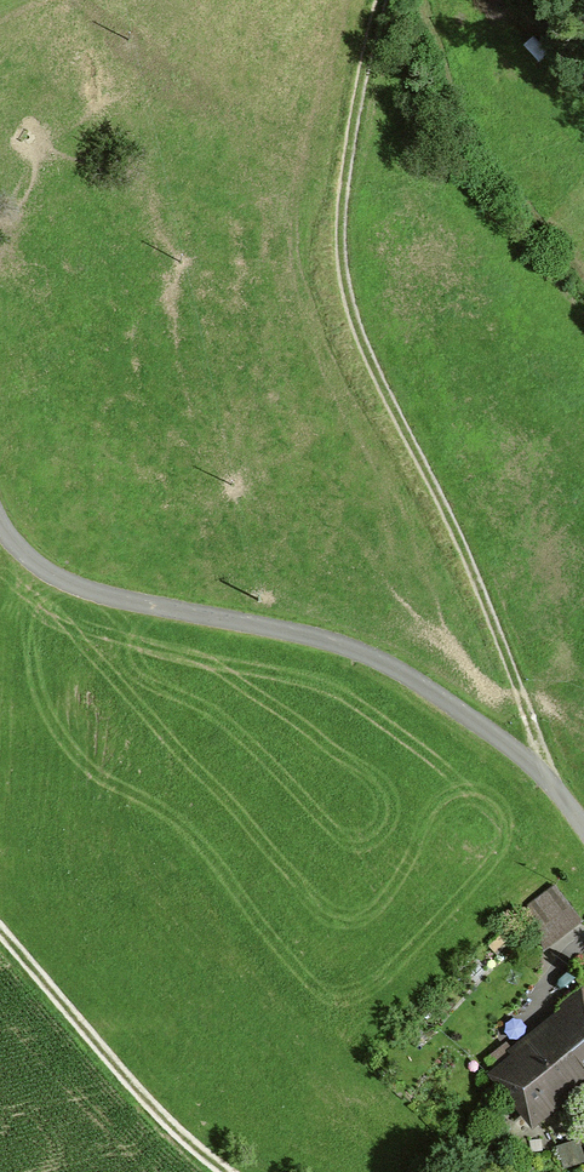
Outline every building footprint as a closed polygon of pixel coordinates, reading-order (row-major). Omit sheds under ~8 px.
[(568,1053),(583,1040),(583,993),(582,990),(556,1010),(568,1024),(554,1036),(550,1031),(516,1060),(532,1080),(550,1064),(570,1088),(583,1077),(583,1073),(568,1053)] [(568,1053),(583,1073),(583,1040),(568,1053)] [(530,1120),(570,1088),(550,1064),(532,1080),(516,1060),(495,1076),(530,1120)] [(574,1142),(554,1148),(561,1168),(580,1161),(574,1142)]
